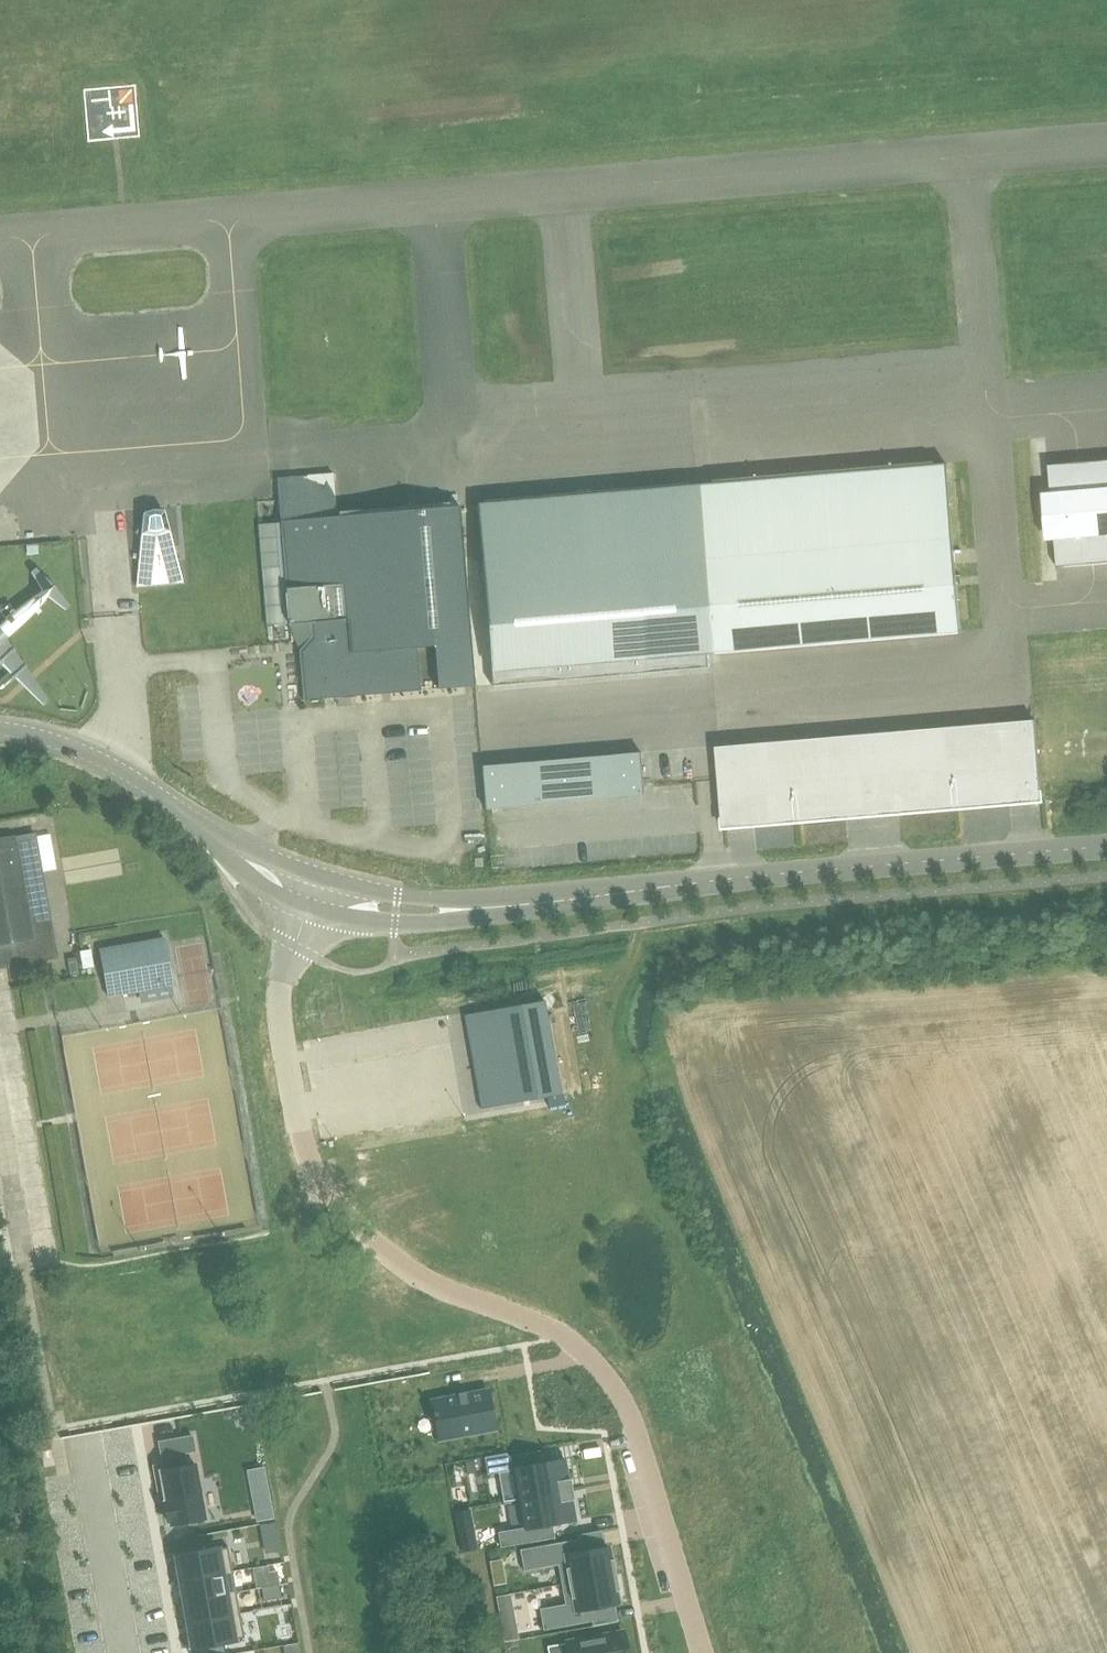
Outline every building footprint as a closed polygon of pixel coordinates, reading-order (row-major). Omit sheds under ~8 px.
[(1048,465),(1056,567),(1106,562),(1106,460),(1048,465)] [(947,465),(701,486),(715,649),(715,650),(961,629),(947,465)] [(483,504),(477,504),(486,615),(497,623),(487,624),(492,685),(493,685),(493,686),(494,686),(494,685),(563,679),(563,680),(564,680),(564,679),(636,673),(636,674),(637,674),(637,673),(707,667),(707,668),(708,668),(708,667),(709,667),(707,649),(715,649),(701,486),(693,486),(693,483),(483,501),(483,504)] [(280,521),(281,538),(288,624),(309,622),(311,635),(298,650),(303,701),(304,700),(474,686),(459,506),(338,516),(280,521)] [(142,515),(136,587),(137,587),(137,583),(149,584),(170,582),(181,579),(182,583),(183,583),(165,513),(154,512),(142,515)] [(37,544),(26,545),(27,555),(38,554),(37,544)] [(1035,720),(715,747),(722,829),(1042,802),(1035,720)] [(591,757),(589,758),(592,798),(645,793),(642,753),(639,753),(639,755),(591,759),(591,757)] [(535,762),(533,762),(537,802),(592,798),(589,758),(587,758),(587,759),(535,764),(535,762)] [(484,766),(481,767),(485,807),(537,802),(533,762),(532,762),(532,764),(484,768),(484,766)] [(0,839),(0,965),(56,955),(34,833),(12,837),(0,839)] [(164,937),(99,949),(108,997),(138,991),(136,978),(170,972),(164,937)] [(90,949),(80,951),(83,968),(93,966),(90,949)] [(544,1000),(464,1015),(464,1016),(473,1015),(478,1044),(484,1043),(488,1067),(483,1068),(490,1105),(480,1106),(480,1108),(561,1094),(544,1000)] [(457,1395),(432,1400),(434,1411),(432,1411),(433,1415),(435,1415),(439,1439),(493,1429),(486,1390),(466,1394),(465,1391),(463,1391),(464,1394),(459,1395),(459,1392),(457,1392),(457,1395)] [(174,1468),(160,1470),(166,1501),(164,1502),(167,1521),(169,1521),(170,1524),(205,1518),(195,1464),(187,1465),(184,1452),(195,1450),(192,1435),(166,1440),(169,1455),(171,1455),(174,1468)] [(506,1452),(484,1456),(487,1474),(513,1469),(518,1498),(570,1489),(565,1458),(541,1462),(539,1449),(507,1455),(506,1452)] [(464,1459),(466,1471),(475,1470),(473,1458),(464,1459)] [(523,1526),(497,1531),(500,1546),(554,1537),(552,1523),(575,1519),(570,1489),(518,1498),(523,1526)] [(271,1505),(255,1508),(257,1520),(273,1517),(271,1505)] [(477,1547),(475,1534),(457,1537),(460,1550),(477,1547)] [(199,1538),(186,1540),(188,1554),(202,1551),(199,1538)] [(577,1538),(519,1549),(523,1570),(557,1564),(561,1584),(613,1574),(611,1560),(613,1560),(613,1558),(610,1559),(608,1546),(579,1551),(577,1538)] [(188,1554),(176,1556),(180,1580),(232,1571),(227,1546),(202,1551),(188,1554)] [(232,1571),(180,1580),(184,1601),(236,1592),(232,1571)] [(270,1572),(259,1574),(261,1587),(279,1584),(280,1584),(278,1571),(270,1572)] [(565,1603),(539,1608),(543,1630),(591,1621),(589,1608),(618,1603),(616,1590),(619,1590),(618,1588),(616,1589),(613,1574),(561,1584),(565,1603)] [(279,1584),(261,1587),(263,1600),(281,1597),(279,1584)] [(236,1592),(184,1601),(188,1622),(239,1613),(236,1592)] [(239,1613),(188,1622),(192,1646),(205,1644),(222,1641),(244,1637),(239,1613)] [(518,1639),(514,1617),(499,1620),(503,1641),(518,1639)] [(626,1652),(627,1652),(626,1648),(625,1648),(622,1631),(567,1641),(569,1652),(626,1652)] [(205,1644),(206,1652),(224,1652),(222,1641),(205,1644)]
